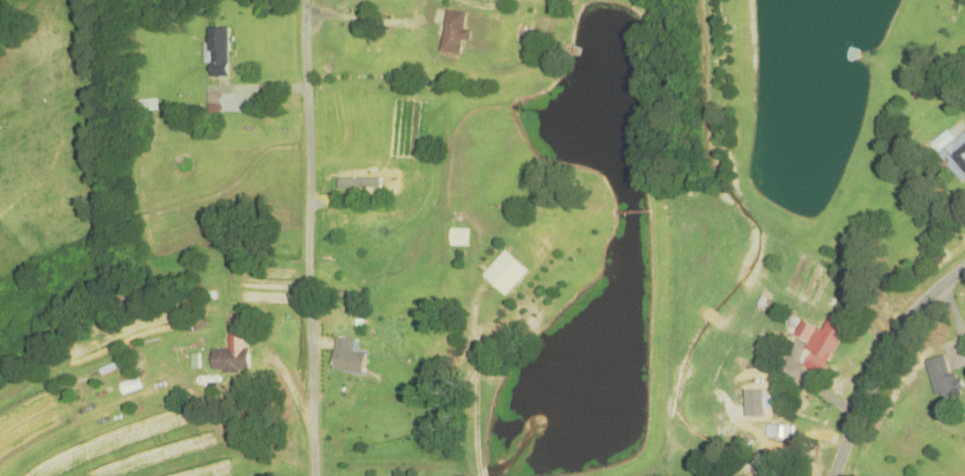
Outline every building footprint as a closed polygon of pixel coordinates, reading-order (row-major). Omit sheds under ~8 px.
[(439,53),(459,56),(461,41),(468,42),(469,31),(462,31),(465,14),(445,11),(439,53)] [(228,78),(228,29),(207,29),(207,78),(228,78)] [(961,183),(964,180),(964,157),(964,156),(964,133),(954,141),(947,132),(931,145),(961,183)] [(468,247),(468,229),(448,229),(448,247),(468,247)] [(503,297),(527,273),(506,252),(482,275),(503,297)] [(808,353),(825,364),(848,327),(830,317),(808,353)] [(815,331),(802,323),(794,336),(807,343),(815,331)] [(362,374),(364,355),(353,354),(354,341),(334,339),(330,371),(362,374)] [(210,372),(248,372),(248,351),(210,351),(210,372)] [(955,374),(950,376),(943,356),(924,363),(936,399),(961,392),(955,374)] [(118,385),(122,396),(142,389),(139,378),(118,385)] [(793,439),(793,427),(775,427),(775,439),(793,439)]
